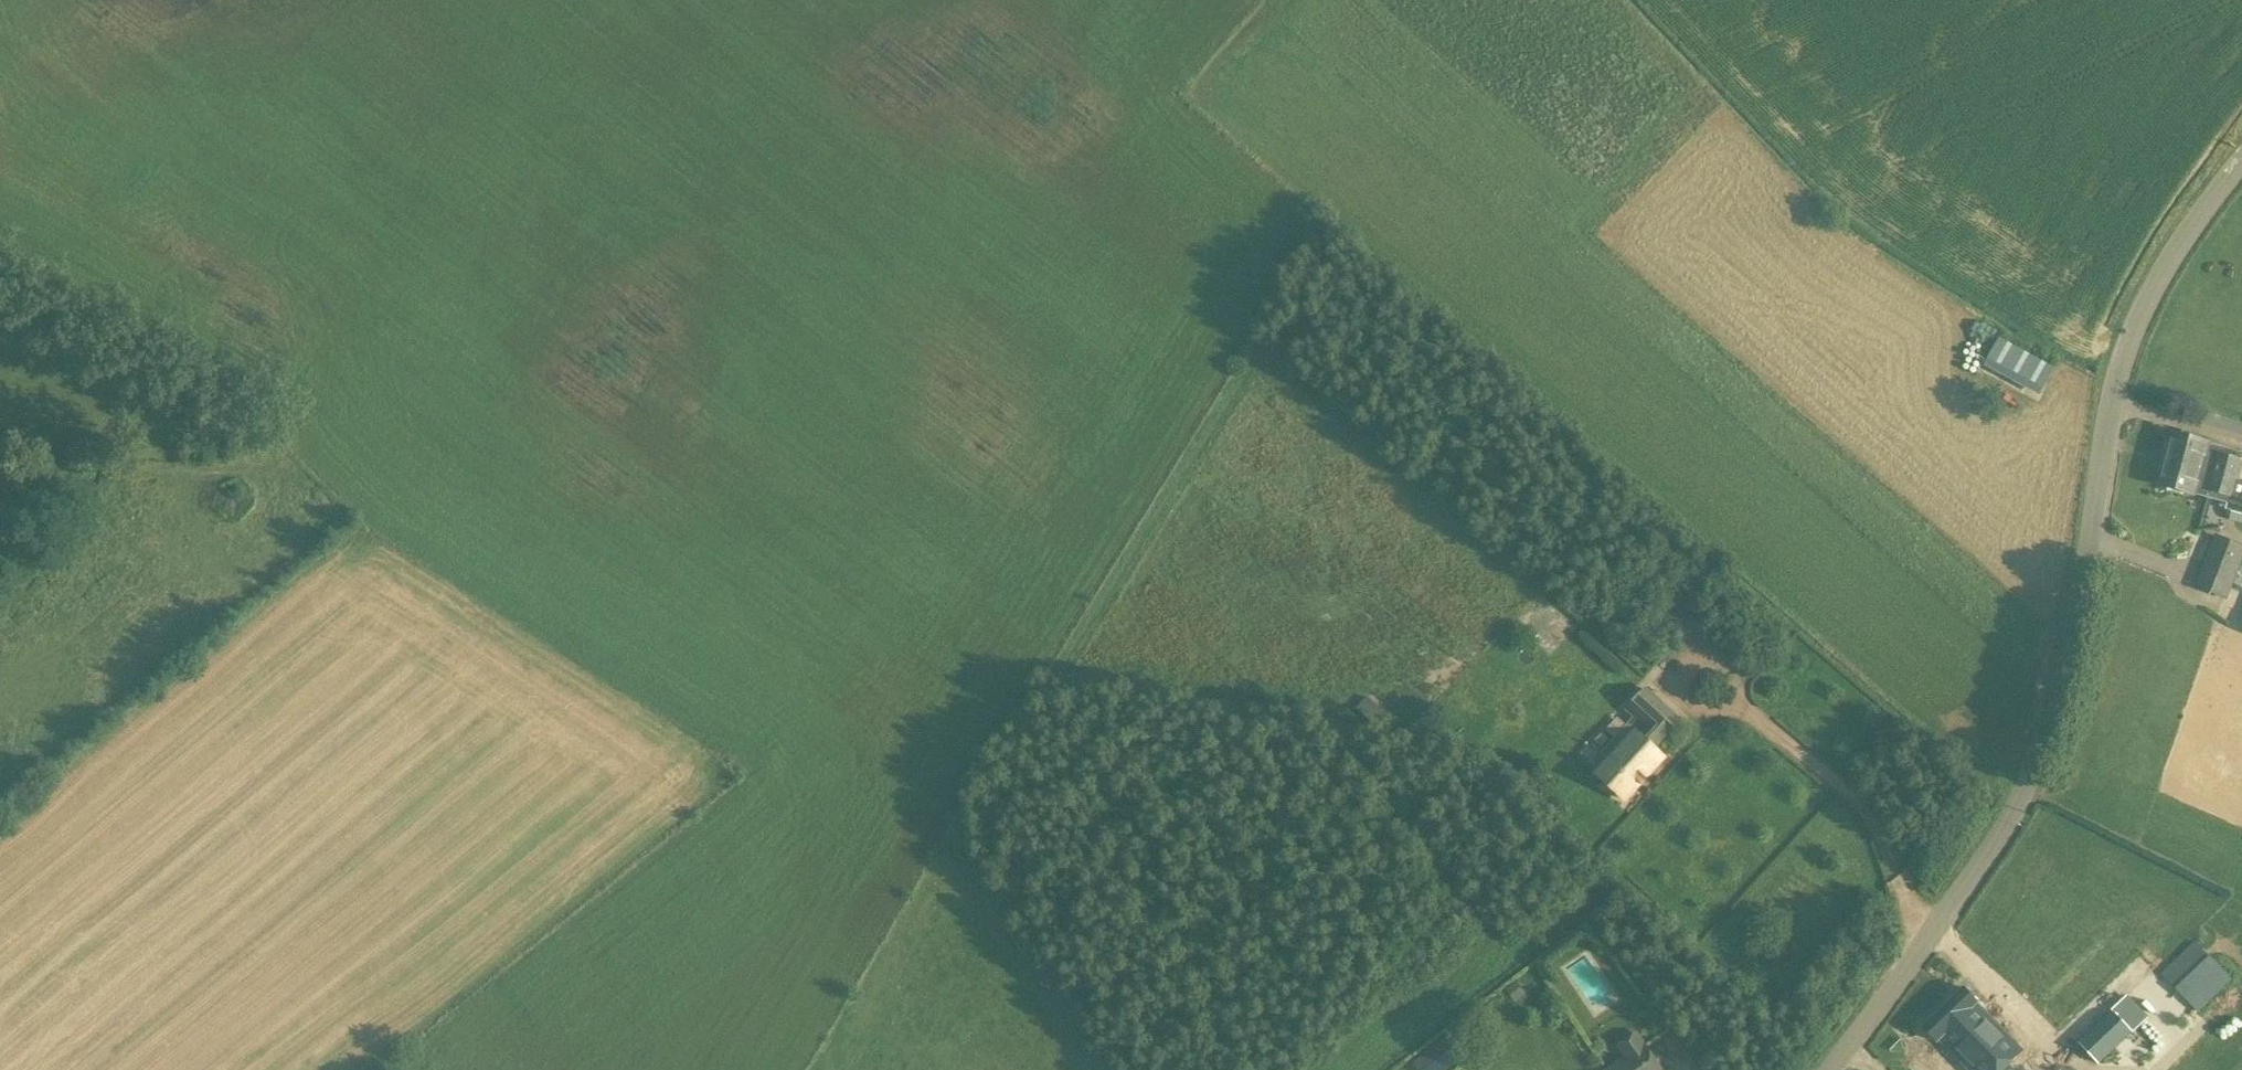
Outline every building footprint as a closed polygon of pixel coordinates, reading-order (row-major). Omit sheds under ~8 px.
[(2043,386),(2053,369),(2020,350),(2006,376),(2033,391),(2037,383),(2043,386)] [(2167,459),(2238,481),(2239,480),(2241,481),(2241,454),(2208,444),(2174,434),(2167,459)] [(2167,459),(2160,485),(2194,494),(2194,495),(2230,504),(2228,511),(2241,515),(2241,481),(2239,480),(2238,481),(2167,459)] [(2227,601),(2233,585),(2241,588),(2241,544),(2215,534),(2194,587),(2227,601)] [(1685,632),(1694,622),(1684,613),(1675,623),(1685,632)] [(1645,690),(1627,709),(1645,726),(1638,734),(1636,732),(1623,746),(1615,739),(1602,753),(1610,760),(1597,775),(1624,800),(1663,757),(1653,748),(1679,720),(1645,690)] [(2231,980),(2209,957),(2195,941),(2161,972),(2168,981),(2197,1013),(2231,980)] [(1517,984),(1506,992),(1514,1002),(1525,995),(1517,984)] [(2024,1052),(1977,1004),(1978,1004),(1964,988),(1922,1028),(1937,1043),(1939,1041),(1950,1052),(1936,1067),(1939,1069),(1961,1069),(1965,1067),(1968,1069),(2006,1069),(2024,1052)] [(2129,994),(2078,1043),(2099,1064),(2150,1015),(2129,994)] [(1417,1069),(1447,1069),(1460,1060),(1444,1039),(1412,1063),(1417,1069)] [(1631,1060),(1630,1061),(1622,1049),(1604,1062),(1610,1069),(1638,1069),(1631,1060)]
